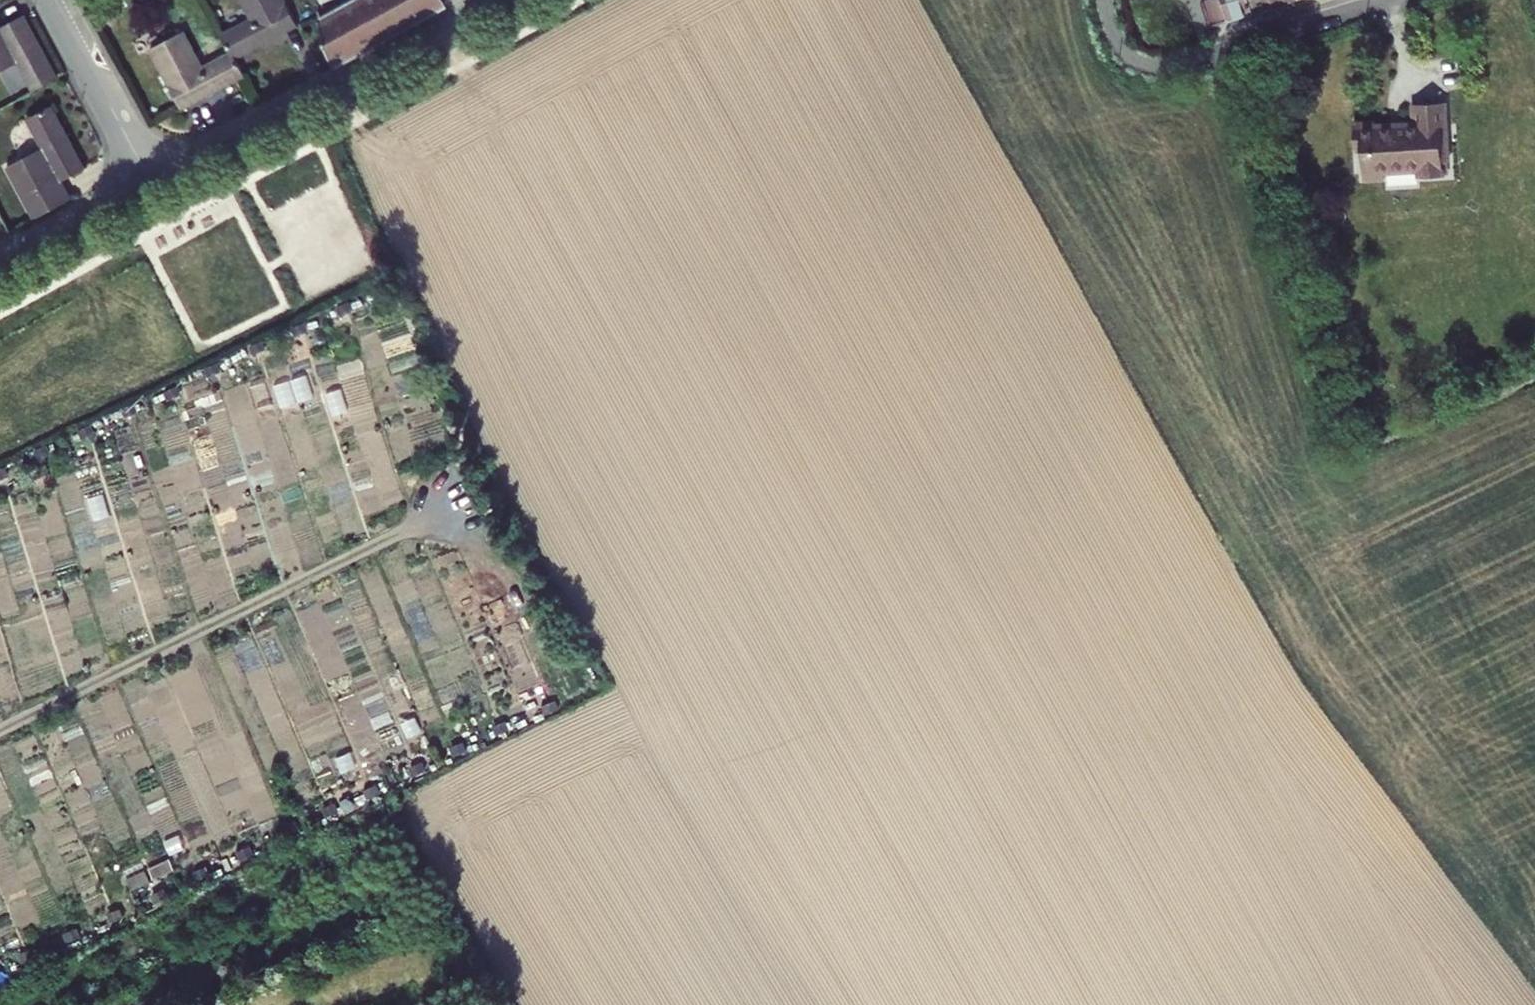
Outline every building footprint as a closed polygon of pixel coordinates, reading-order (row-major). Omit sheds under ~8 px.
[(299,34),(317,25),(303,0),(261,0),(271,18),(239,36),(245,46),(253,61),(285,43),(283,38),(297,30),(299,34)] [(447,0),(355,0),(331,13),(343,56),(447,0)] [(1261,10),(1258,0),(1213,0),(1212,0),(1219,24),(1261,10)] [(1282,0),(1258,0),(1261,10),(1283,2),(1282,0)] [(0,8),(0,74),(29,59),(44,87),(69,74),(36,11),(11,24),(2,7),(0,8)] [(253,61),(245,46),(217,62),(198,28),(165,46),(198,106),(215,96),(212,90),(227,82),(229,88),(259,72),(253,61)] [(283,38),(285,43),(299,34),(297,30),(283,38)] [(212,90),(215,96),(229,88),(227,82),(212,90)] [(1362,114),(1363,140),(1370,140),(1371,171),(1397,170),(1396,165),(1432,164),(1432,171),(1450,171),(1449,155),(1457,155),(1455,96),(1421,97),(1422,116),(1382,118),(1382,114),(1362,114)] [(15,159),(43,212),(81,191),(72,174),(96,161),(62,98),(37,112),(52,139),(15,159)]
